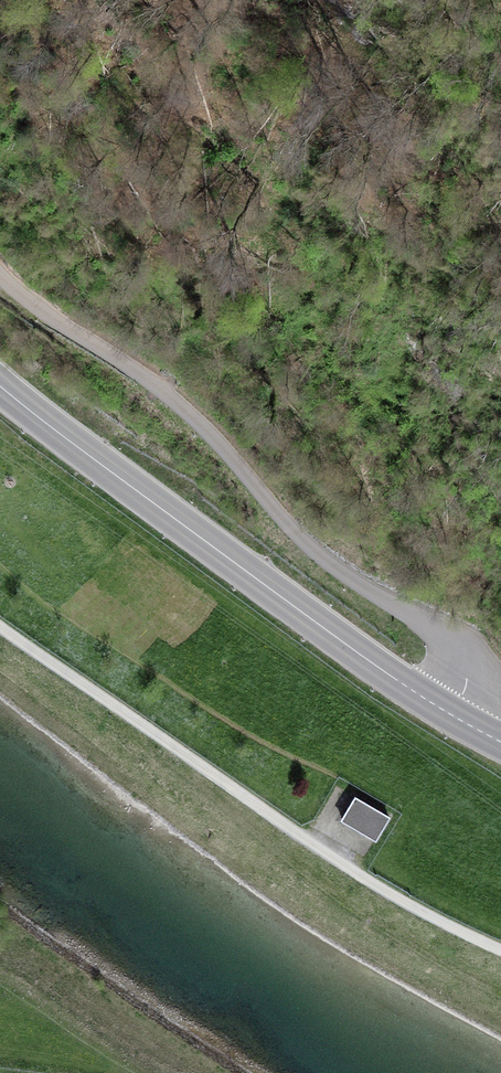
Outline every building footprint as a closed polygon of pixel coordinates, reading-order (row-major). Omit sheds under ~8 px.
[(356,795),(341,820),(378,842),(393,817),(356,795)]
